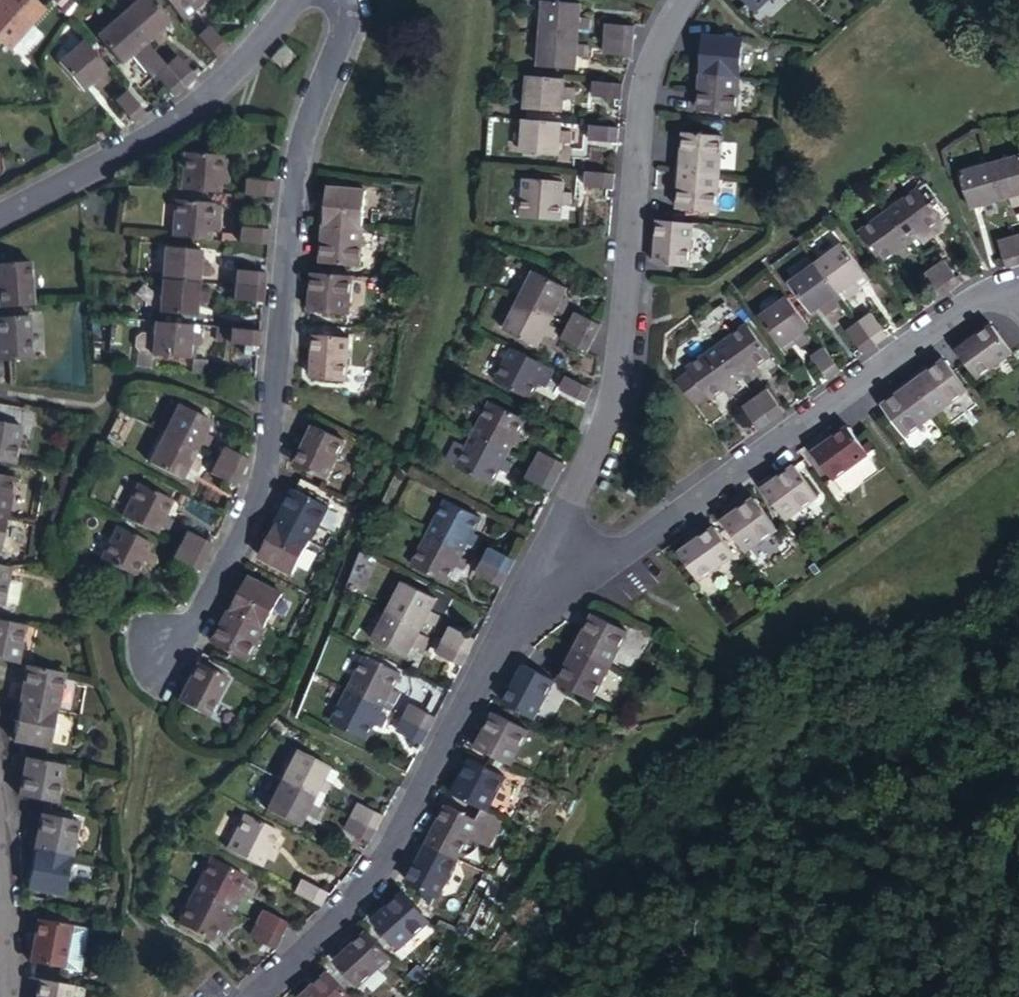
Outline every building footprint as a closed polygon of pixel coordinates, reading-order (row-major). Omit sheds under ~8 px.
[(49,4),(45,0),(1,0),(0,1),(0,34),(14,46),(49,4)] [(147,42),(155,36),(160,43),(169,35),(163,29),(173,20),(155,0),(141,0),(124,15),(147,42)] [(180,13),(192,2),(199,9),(208,1),(207,0),(169,0),(180,13)] [(769,0),(748,0),(758,10),(769,0)] [(547,1),(544,33),(580,36),(581,29),(591,30),(592,19),(581,18),(582,3),(547,1)] [(192,2),(180,13),(186,20),(199,9),(192,2)] [(142,46),(147,42),(124,15),(100,35),(123,63),(133,53),(139,60),(148,54),(142,46)] [(609,23),(607,38),(635,41),(637,26),(609,23)] [(219,59),(229,47),(212,26),(199,36),(219,59)] [(580,36),(544,33),(542,65),(578,68),(579,53),(589,55),(591,45),(580,44),(580,36)] [(704,58),(703,72),(741,75),(744,38),(707,33),(704,58)] [(635,41),(607,38),(606,53),(633,55),(635,41)] [(109,68),(86,40),(62,62),(85,90),(96,81),(102,88),(111,82),(104,74),(111,69),(109,68)] [(154,78),(157,75),(157,73),(168,65),(147,42),(142,46),(148,54),(139,60),(154,78)] [(297,55),(284,44),(272,58),(285,69),(297,55)] [(168,65),(187,87),(197,78),(179,55),(168,65)] [(176,97),(187,87),(168,65),(157,73),(157,75),(176,97)] [(741,75),(703,72),(702,85),(700,111),(737,114),(741,75)] [(566,85),(567,78),(531,75),(528,108),(564,112),(565,96),(575,97),(576,86),(566,85)] [(624,98),(628,83),(625,83),(597,80),(595,96),(624,98)] [(146,112),(129,91),(117,101),(134,121),(146,112)] [(562,130),(563,122),(527,119),(525,153),(560,155),(561,140),(571,141),(572,131),(562,130)] [(620,143),(621,127),(593,125),(591,140),(620,143)] [(683,156),(682,170),(720,173),(724,135),(686,132),(683,156)] [(187,152),(183,188),(221,191),(222,183),(232,184),(232,173),(223,172),(225,157),(225,154),(187,152)] [(234,158),(225,157),(223,172),(232,173),(234,158)] [(1003,198),(1011,196),(1014,204),(1018,203),(1018,158),(994,165),(1003,198)] [(995,201),(1003,198),(994,165),(962,174),(971,208),(985,203),(988,212),(997,209),(995,201)] [(720,173),(682,170),(681,181),(679,208),(716,212),(720,173)] [(616,190),(618,174),(589,171),(587,186),(616,190)] [(244,194),(274,196),(275,181),(245,179),(244,194)] [(564,189),(564,182),(527,179),(524,217),(561,220),(563,199),(573,199),(574,190),(564,189)] [(329,210),(327,225),(364,228),(368,190),(331,187),(329,210)] [(920,188),(890,210),(912,240),(917,236),(923,244),(932,238),(926,229),(941,218),(920,188)] [(174,236),(212,240),(213,232),(222,233),(223,222),(214,221),(216,207),(216,203),(178,199),(174,236)] [(214,221),(223,222),(224,207),(216,207),(214,221)] [(912,240),(890,210),(861,233),(882,262),(898,250),(904,258),(911,253),(905,245),(912,240)] [(947,226),(941,218),(926,229),(932,238),(947,226)] [(690,267),(694,222),(660,220),(658,252),(657,263),(690,267)] [(364,228),(327,225),(325,238),(323,262),(361,267),(364,228)] [(241,242),(269,244),(270,229),(242,227),(241,242)] [(1014,236),(999,240),(1007,268),(1018,265),(1018,252),(1014,236)] [(168,246),(165,278),(201,282),(202,274),(213,275),(214,264),(203,263),(204,250),(168,246)] [(845,246),(818,264),(840,293),(845,289),(851,298),(859,292),(853,283),(866,273),(845,246)] [(944,260),(932,268),(949,292),(963,284),(944,260)] [(34,304),(31,261),(0,263),(0,295),(1,306),(34,304)] [(840,293),(818,264),(792,284),(812,313),(825,304),(832,311),(839,307),(833,298),(840,293)] [(949,292),(932,268),(919,277),(936,301),(949,292)] [(235,285),(265,287),(267,273),(236,269),(235,285)] [(536,271),(522,299),(554,316),(557,310),(566,314),(571,305),(562,301),(569,287),(536,271)] [(351,314),(355,276),(316,273),(314,297),(313,310),(351,314)] [(201,282),(165,278),(161,311),(197,315),(198,300),(210,301),(211,291),(200,289),(201,282)] [(264,301),(265,287),(235,285),(234,299),(264,301)] [(810,327),(789,298),(762,317),(783,346),(795,337),(801,344),(809,339),(803,332),(810,327)] [(554,316),(522,299),(507,329),(538,346),(545,333),(554,338),(559,328),(551,324),(554,316)] [(578,311),(571,325),(597,339),(603,325),(578,311)] [(872,312),(860,321),(876,344),(889,335),(872,312)] [(0,360),(33,358),(29,314),(0,316),(0,353),(0,360)] [(876,344),(860,321),(848,330),(865,352),(876,344)] [(193,334),(194,325),(158,322),(155,354),(190,358),(192,344),(200,344),(201,334),(193,334)] [(597,339),(571,325),(564,338),(590,352),(597,339)] [(967,344),(958,350),(977,377),(1012,351),(993,325),(977,336),(967,344)] [(749,326),(719,347),(741,378),(747,373),(754,381),(761,375),(755,367),(771,356),(749,326)] [(260,345),(261,330),(233,328),(231,342),(260,345)] [(967,344),(977,336),(973,331),(963,338),(967,344)] [(318,333),(317,350),(315,364),(314,377),(348,381),(353,337),(318,333)] [(548,364),(515,347),(498,381),(532,398),(540,380),(549,385),(554,375),(545,372),(548,364)] [(741,378),(719,347),(689,369),(693,373),(710,395),(713,399),(728,389),(733,396),(742,390),(735,382),(741,378)] [(829,378),(841,370),(824,347),(812,356),(829,378)] [(914,381),(937,412),(967,390),(944,359),(925,373),(914,381)] [(554,375),(557,368),(548,364),(545,372),(554,375)] [(921,368),(910,376),(914,381),(925,373),(921,368)] [(693,373),(680,382),(696,404),(710,395),(693,373)] [(588,402),(594,389),(570,376),(563,389),(588,402)] [(914,381),(910,376),(900,384),(904,389),(914,381)] [(905,435),(937,412),(914,381),(904,389),(884,403),(905,435)] [(768,389),(756,398),(772,420),(784,411),(768,389)] [(772,420),(756,398),(744,406),(760,428),(772,420)] [(493,401),(476,434),(510,451),(514,444),(521,448),(526,439),(518,435),(526,419),(493,401)] [(181,404),(166,434),(199,450),(203,442),(212,447),(216,438),(207,434),(214,420),(181,404)] [(22,425),(25,412),(0,408),(0,421),(22,425)] [(16,464),(22,425),(0,421),(0,461),(16,464)] [(317,425),(309,441),(303,454),(297,464),(329,479),(348,441),(317,425)] [(849,425),(835,436),(823,444),(813,451),(833,479),(869,453),(849,425)] [(823,444),(835,436),(831,431),(820,439),(823,444)] [(199,450),(166,434),(152,462),(183,478),(190,465),(200,471),(206,461),(196,457),(199,450)] [(510,451),(476,434),(460,467),(493,485),(502,468),(510,472),(515,462),(507,458),(510,451)] [(303,454),(309,441),(304,438),(298,451),(303,454)] [(225,446),(218,460),(244,472),(250,461),(250,459),(225,446)] [(543,450),(536,464),(561,477),(567,464),(543,450)] [(244,472),(218,460),(212,472),(237,485),(244,472)] [(561,477),(536,464),(528,477),(554,491),(561,477)] [(764,488),(786,518),(817,496),(795,465),(774,479),(764,488)] [(8,516),(15,477),(0,474),(0,514),(8,516)] [(771,475),(761,483),(764,488),(774,479),(771,475)] [(639,496),(646,483),(637,478),(630,491),(639,496)] [(126,516),(159,533),(163,526),(170,530),(176,520),(169,516),(176,500),(142,482),(126,516)] [(279,523),(312,541),(331,506),(297,488),(285,513),(279,523)] [(723,520),(745,550),(776,528),(754,498),(736,512),(723,520)] [(449,500),(432,533),(466,550),(471,542),(478,546),(482,537),(475,533),(482,517),(449,500)] [(731,507),(720,515),(723,520),(736,512),(731,507)] [(279,510),(274,520),(279,523),(285,513),(279,510)] [(8,516),(0,514),(0,553),(2,553),(8,516)] [(279,523),(274,520),(268,533),(273,535),(279,523)] [(294,574),(312,541),(279,523),(273,535),(261,557),(294,574)] [(151,549),(154,543),(121,526),(104,559),(138,576),(146,559),(153,563),(159,553),(151,549)] [(715,527),(690,544),(680,552),(699,580),(735,554),(715,527)] [(208,557),(214,544),(189,531),(182,544),(208,557)] [(466,550),(432,533),(416,565),(450,581),(455,571),(459,565),(465,570),(470,560),(463,556),(466,550)] [(680,552),(690,544),(686,539),(675,546),(680,552)] [(201,570),(208,557),(182,544),(175,558),(201,570)] [(495,547),(487,561),(511,574),(518,559),(495,547)] [(511,574),(487,561),(481,573),(505,586),(511,574)] [(11,566),(0,564),(0,604),(3,604),(5,601),(9,579),(11,566)] [(463,575),(465,570),(459,565),(455,571),(463,575)] [(235,608),(268,625),(285,591),(252,574),(240,599),(235,608)] [(20,582),(9,579),(5,601),(15,603),(20,582)] [(407,582),(392,611),(423,628),(427,620),(434,625),(439,616),(431,612),(438,598),(407,582)] [(235,595),(230,606),(235,608),(240,599),(235,595)] [(235,608),(230,606),(223,618),(229,621),(235,608)] [(250,660),(268,625),(235,608),(229,621),(218,643),(250,660)] [(423,628),(392,611),(377,640),(409,656),(416,644),(423,648),(428,638),(420,634),(423,628)] [(578,648),(611,665),(629,631),(596,613),(583,637),(578,648)] [(27,623),(0,618),(0,659),(19,662),(27,623)] [(447,639),(471,652),(478,639),(454,626),(447,639)] [(578,634),(573,645),(578,648),(583,637),(578,634)] [(440,652),(447,639),(438,635),(431,648),(440,652)] [(465,665),(471,652),(447,639),(440,652),(465,665)] [(578,648),(573,645),(566,658),(571,660),(578,648)] [(594,699),(611,665),(578,648),(571,660),(560,682),(594,699)] [(369,657),(352,689),(385,706),(388,699),(396,703),(397,704),(402,694),(393,690),(401,673),(369,657)] [(191,679),(185,691),(181,700),(211,716),(230,677),(200,661),(191,679)] [(506,703),(535,718),(556,679),(525,663),(519,674),(513,686),(506,703)] [(59,710),(67,671),(28,664),(23,690),(20,703),(59,710)] [(513,686),(519,674),(514,671),(508,684),(513,686)] [(191,679),(187,678),(181,688),(185,691),(191,679)] [(385,706),(352,689),(334,722),(368,738),(376,723),(385,727),(390,717),(389,717),(381,712),(385,706)] [(385,706),(392,710),(396,703),(388,699),(385,706)] [(51,748),(59,710),(20,703),(20,711),(18,717),(14,741),(51,748)] [(414,703),(407,717),(432,730),(439,716),(414,703)] [(389,717),(392,710),(385,706),(381,712),(389,717)] [(479,746),(512,764),(530,729),(496,712),(485,735),(479,746)] [(432,730),(407,717),(400,730),(425,742),(432,730)] [(480,732),(474,743),(479,746),(485,735),(480,732)] [(298,751),(283,779),(315,796),(319,789),(328,794),(333,786),(323,781),(330,767),(298,751)] [(27,758),(21,756),(18,770),(26,770),(27,758)] [(57,802),(65,764),(27,758),(26,770),(21,795),(57,802)] [(456,794),(488,810),(506,775),(473,758),(461,782),(456,794)] [(340,771),(330,767),(323,781),(333,786),(340,771)] [(315,796),(283,779),(269,809),(300,824),(307,812),(316,816),(321,808),(311,803),(315,796)] [(456,779),(450,791),(456,794),(461,782),(456,779)] [(361,803),(354,815),(379,829),(387,815),(361,803)] [(429,843),(458,858),(478,819),(450,805),(440,821),(434,833),(429,843)] [(44,813),(38,837),(36,850),(73,857),(81,821),(44,813)] [(280,831),(247,814),(230,848),(262,865),(268,855),(276,859),(281,851),(272,847),(280,831)] [(379,829),(354,815),(347,828),(373,841),(379,829)] [(429,831),(434,833),(440,821),(436,818),(429,831)] [(36,850),(38,837),(32,836),(29,849),(36,850)] [(439,896),(458,858),(429,843),(424,853),(418,866),(410,882),(439,896)] [(65,895),(73,857),(36,850),(29,849),(28,854),(34,856),(33,869),(29,887),(65,895)] [(418,866),(424,853),(420,851),(413,863),(418,866)] [(34,856),(28,854),(26,868),(33,869),(34,856)] [(238,891),(242,884),(247,874),(213,858),(197,889),(230,907),(234,900),(241,905),(246,896),(238,891)] [(298,892),(325,905),(331,892),(306,879),(298,892)] [(250,888),(242,884),(238,891),(246,896),(250,888)] [(222,923),(230,927),(235,918),(226,913),(230,907),(197,889),(179,923),(212,939),(218,928),(222,923)] [(429,920),(403,893),(383,910),(375,917),(400,946),(429,920)] [(260,905),(253,918),(261,922),(268,910),(260,905)] [(375,917),(383,910),(379,906),(372,913),(375,917)] [(261,922),(286,935),(293,923),(268,910),(261,922)] [(40,919),(37,937),(35,950),(33,961),(65,967),(81,970),(89,928),(73,925),(40,919)] [(279,948),(286,935),(261,922),(254,936),(279,948)] [(227,933),(230,927),(222,923),(218,928),(227,933)] [(390,956),(366,931),(354,943),(344,951),(335,959),(358,985),(390,956)] [(35,950),(37,937),(31,935),(29,949),(35,950)] [(344,951),(354,943),(350,939),(340,947),(344,951)] [(330,973),(311,989),(303,996),(352,996),(330,973)] [(76,985),(41,978),(38,996),(73,996),(76,985)] [(311,989),(307,985),(297,994),(301,996),(303,996),(311,989)]
